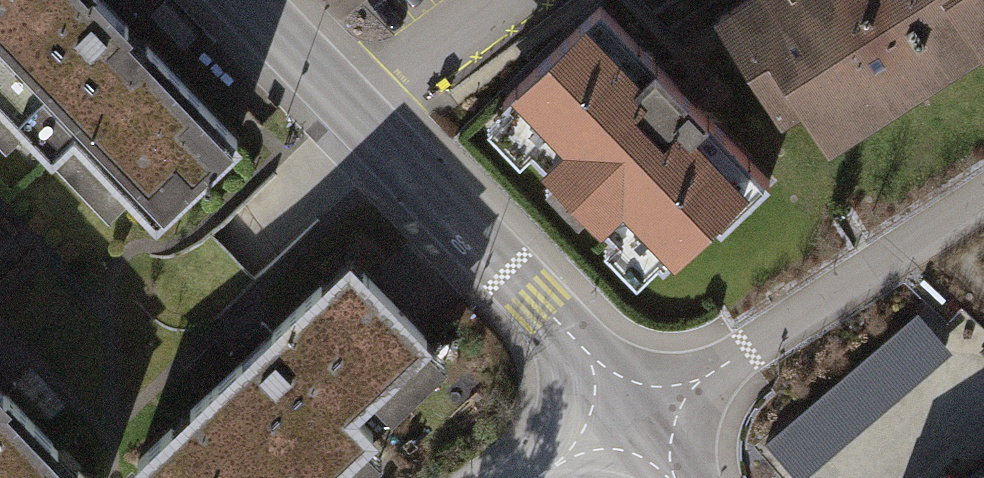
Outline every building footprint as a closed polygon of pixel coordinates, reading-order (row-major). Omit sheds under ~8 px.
[(97,0),(0,0),(0,65),(139,208),(221,128),(97,0)] [(721,11),(780,103),(803,89),(829,129),(980,33),(983,39),(983,0),(739,0),(721,11)] [(773,181),(600,2),(500,98),(536,135),(526,145),(610,233),(622,221),(663,263),(709,219),(721,231),(773,181)] [(333,252),(122,457),(142,477),(278,477),(420,340),(333,252)] [(807,470),(961,338),(928,299),(774,431),(807,470)] [(0,410),(0,477),(65,477),(0,410)] [(958,477),(983,477),(983,461),(958,477)]
